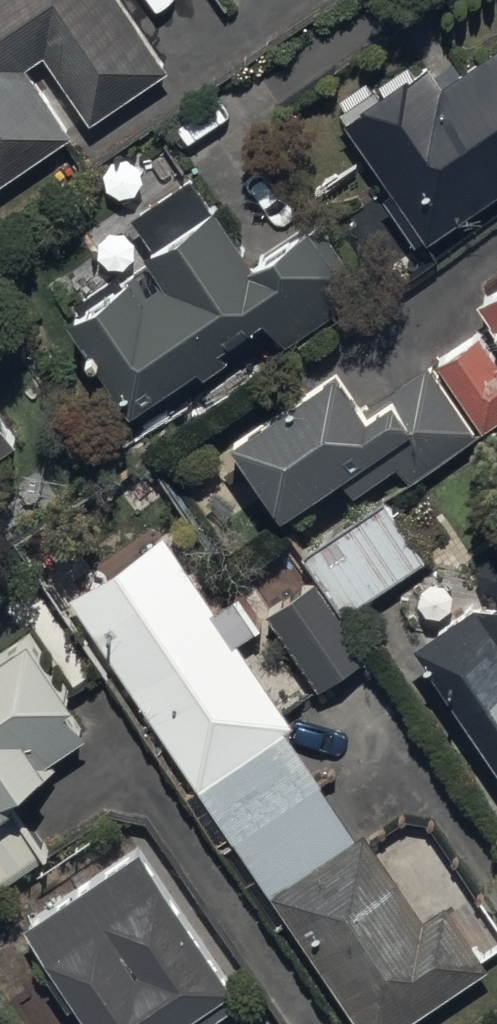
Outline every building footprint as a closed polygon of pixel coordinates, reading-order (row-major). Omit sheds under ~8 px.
[(74,139),(27,69),(49,54),(95,124),(171,74),(122,0),(0,0),(0,188),(74,139)] [(496,197),(496,56),(448,88),(431,62),(345,118),(362,144),(427,243),(496,197)] [(315,225),(256,264),(219,208),(67,308),(137,415),(271,327),(286,349),(364,299),(315,225)] [(481,305),(496,330),(496,294),(481,305)] [(477,336),(438,362),(485,434),(496,426),(496,367),(477,336)] [(413,480),(476,438),(429,367),(366,409),(340,371),(236,439),(289,519),(348,481),(357,496),(403,466),(413,480)] [(23,446),(0,412),(0,461),(23,446)] [(307,551),(351,617),(431,565),(387,499),(307,551)] [(170,533),(72,597),(201,791),(288,734),(299,727),(170,533)] [(269,607),(326,693),(370,664),(314,578),(269,607)] [(422,650),(496,763),(496,600),(422,650)] [(50,859),(8,795),(95,737),(35,646),(0,669),(0,892),(50,859)] [(288,734),(201,791),(272,898),(359,841),(288,734)] [(272,898),(355,1023),(413,1023),(469,987),(492,972),(448,905),(425,921),(368,835),(359,841),(272,898)] [(96,1023),(192,1023),(239,993),(141,846),(28,921),(96,1023)]
